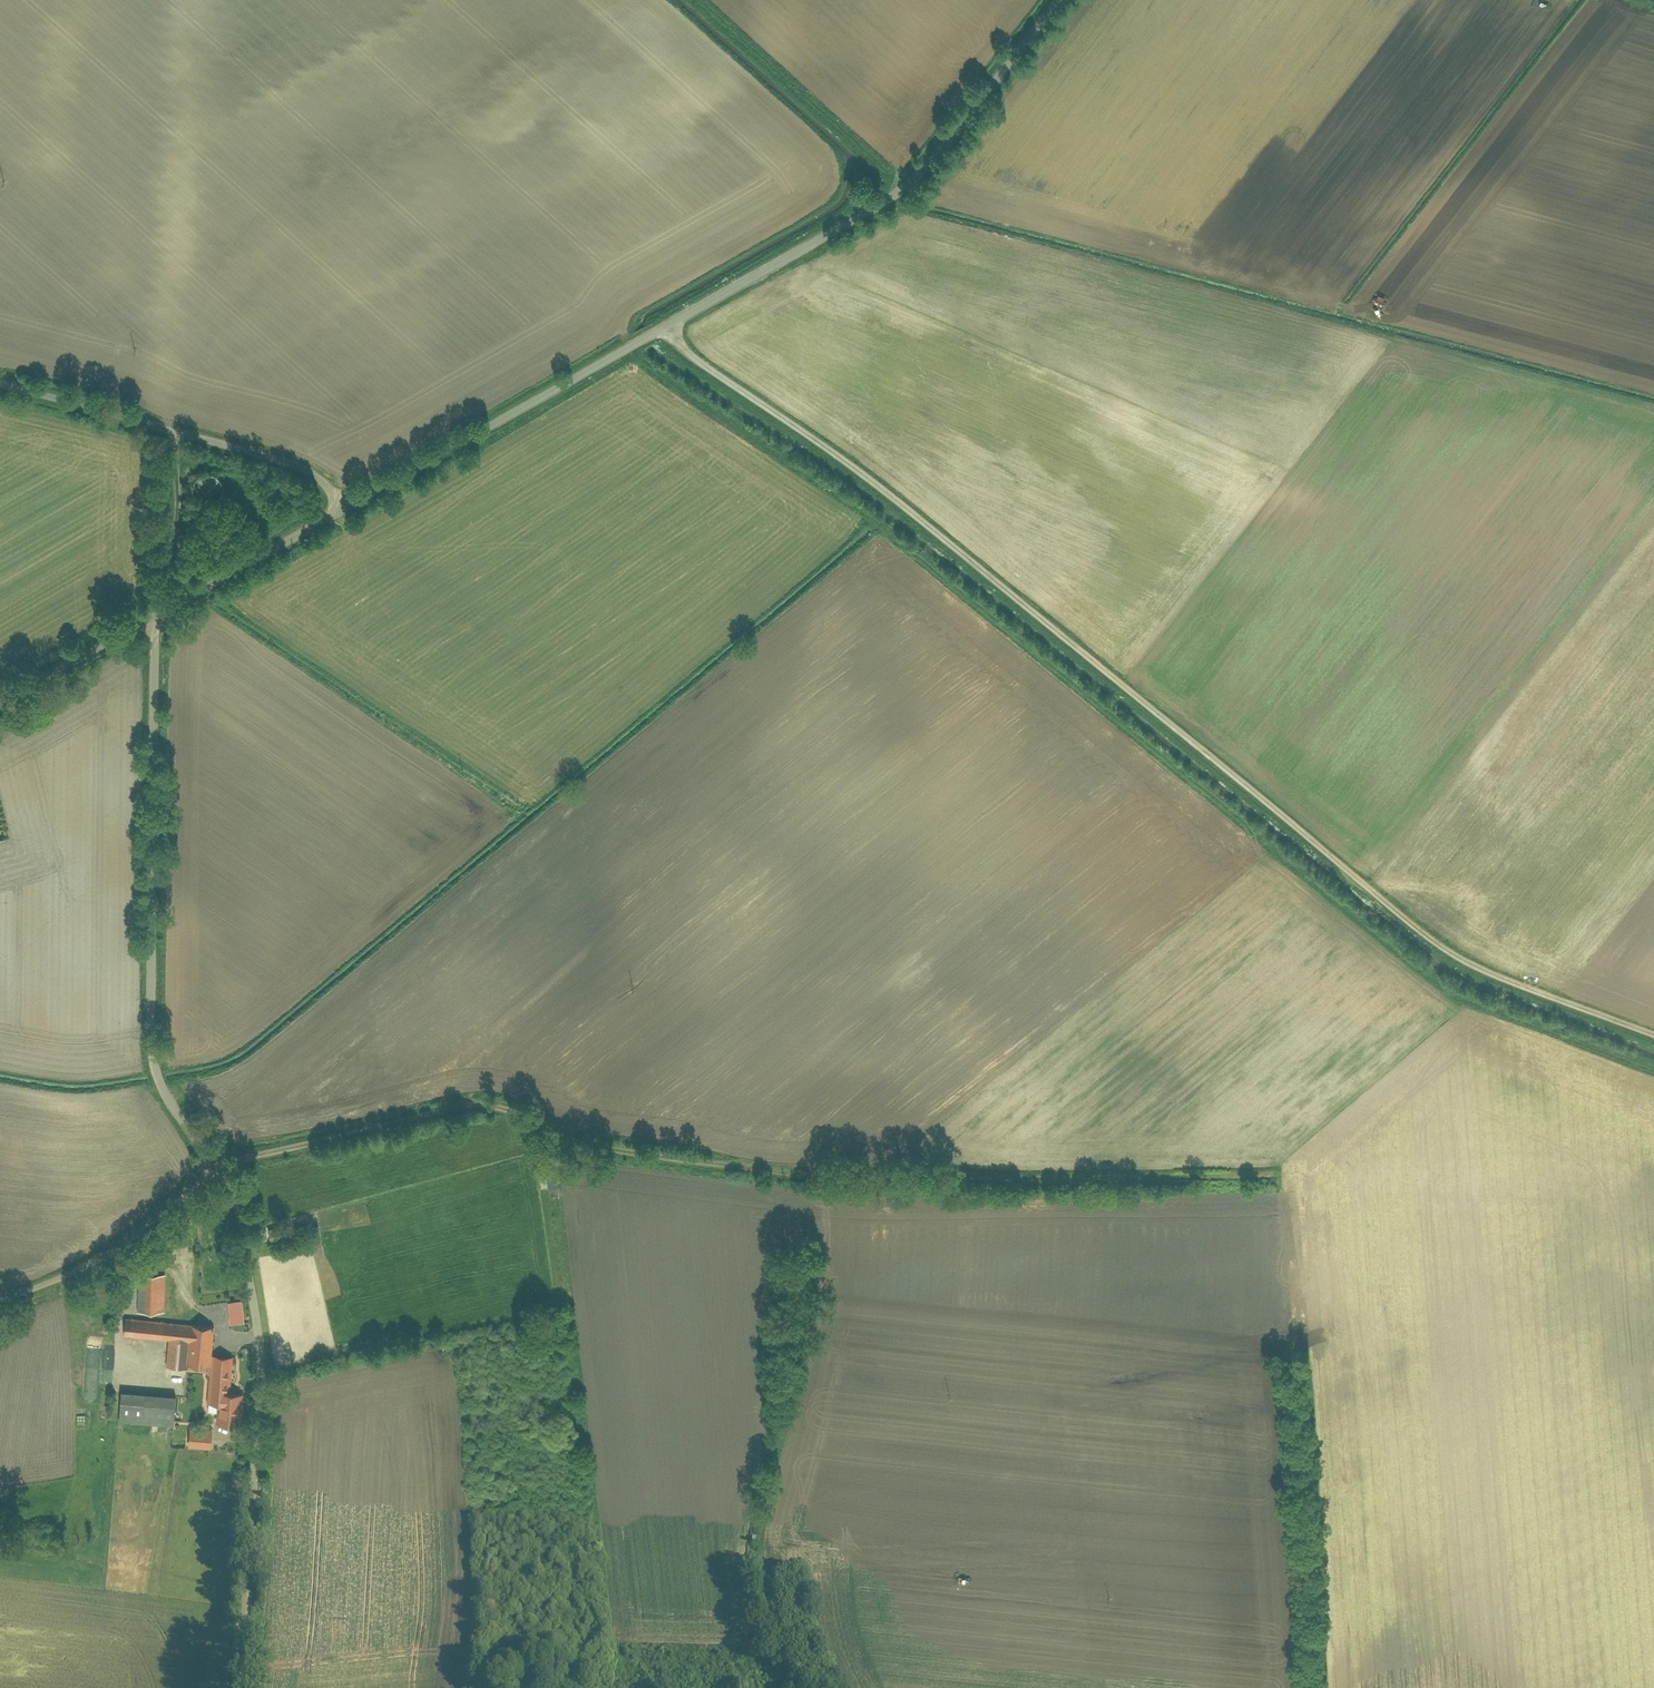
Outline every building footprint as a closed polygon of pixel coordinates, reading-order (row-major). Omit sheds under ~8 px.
[(195,489),(195,493),(199,500),(210,505),(220,502),(225,495),(226,487),(222,478),(214,474),(204,475),(198,480),(195,489)] [(139,1275),(138,1311),(165,1312),(166,1276),(139,1275)] [(230,1303),(232,1324),(246,1322),(244,1302),(230,1303)] [(126,1335),(170,1339),(168,1367),(190,1369),(190,1365),(212,1367),(214,1355),(217,1325),(128,1316),(126,1335)] [(246,1394),(233,1392),(236,1357),(214,1355),(212,1367),(208,1404),(219,1405),(217,1424),(242,1427),(246,1394)] [(123,1391),(121,1422),(176,1426),(179,1396),(123,1391)] [(191,1429),(189,1447),(213,1449),(215,1431),(191,1429)]
